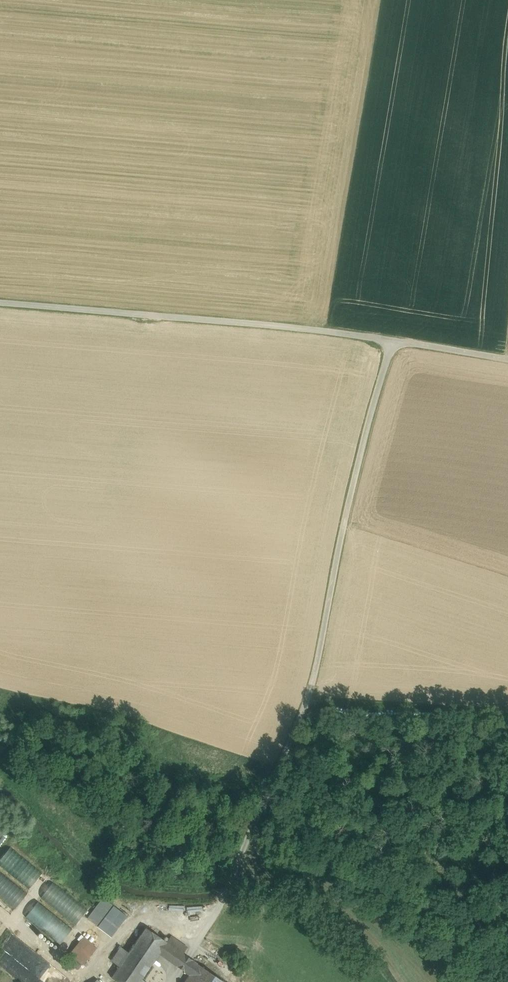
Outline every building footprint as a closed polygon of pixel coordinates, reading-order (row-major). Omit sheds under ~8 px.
[(21,850),(3,827),(0,829),(0,837),(14,856),(21,850)] [(27,894),(0,872),(0,896),(16,908),(27,894)] [(114,906),(104,898),(88,918),(98,926),(114,906)] [(26,918),(54,941),(70,922),(42,899),(26,918)] [(113,977),(119,981),(140,981),(142,980),(153,963),(159,953),(167,942),(147,928),(139,939),(113,977)] [(131,934),(105,972),(113,977),(139,939),(131,934)] [(19,961),(45,981),(52,981),(46,977),(54,967),(14,935),(0,952),(0,965),(10,973),(19,961)] [(97,947),(83,936),(69,954),(83,965),(97,947)] [(171,936),(167,942),(186,955),(190,949),(171,936)] [(186,955),(167,942),(159,953),(179,966),(186,955)] [(186,955),(179,966),(182,968),(191,974),(186,981),(226,981),(189,957),(186,955)] [(72,958),(69,962),(78,969),(81,965),(72,958)] [(153,963),(142,980),(145,981),(164,981),(167,978),(165,970),(153,963)]
